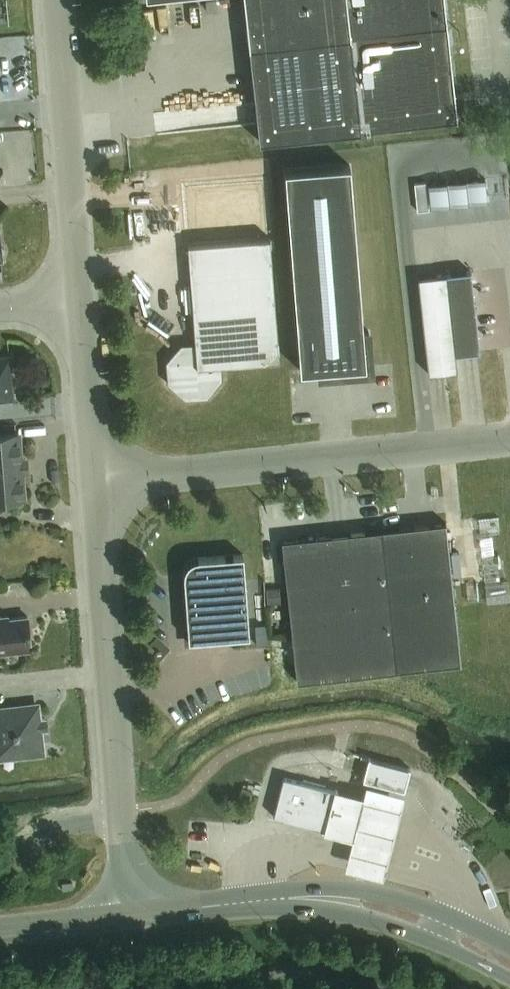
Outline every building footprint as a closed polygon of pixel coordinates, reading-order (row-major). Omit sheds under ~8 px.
[(444,0),(244,0),(249,47),(447,25),(444,0)] [(259,142),(457,120),(447,25),(249,47),(259,142)] [(372,371),(369,331),(363,331),(350,165),(285,170),(300,370),(342,367),(342,373),(372,371)] [(188,245),(270,238),(265,178),(263,179),(183,185),(188,245)] [(425,183),(414,184),(415,208),(427,208),(425,183)] [(270,238),(188,245),(195,344),(182,345),(168,362),(169,382),(186,396),(206,395),(220,378),(220,365),(279,361),(270,238)] [(471,271),(446,274),(455,355),(480,352),(471,271)] [(418,277),(428,373),(457,370),(455,355),(446,274),(418,277)] [(14,398),(9,357),(0,358),(0,400),(14,398)] [(22,497),(17,433),(0,435),(0,499),(22,497)] [(461,663),(453,586),(446,522),(382,529),(397,669),(461,663)] [(297,680),(397,669),(382,529),(282,540),(297,680)] [(184,575),(184,586),(188,631),(197,639),(249,635),(243,554),(198,558),(194,558),(190,560),(187,563),(185,567),(184,570),(184,575)] [(29,650),(27,634),(29,633),(28,616),(8,618),(8,615),(0,616),(0,653),(29,650)] [(0,709),(0,757),(43,752),(37,705),(0,709)] [(404,790),(410,767),(368,757),(363,779),(404,790)] [(325,830),(327,831),(338,789),(335,789),(335,790),(283,777),(273,816),(325,829),(325,830)] [(250,799),(253,790),(242,787),(240,796),(250,799)]
